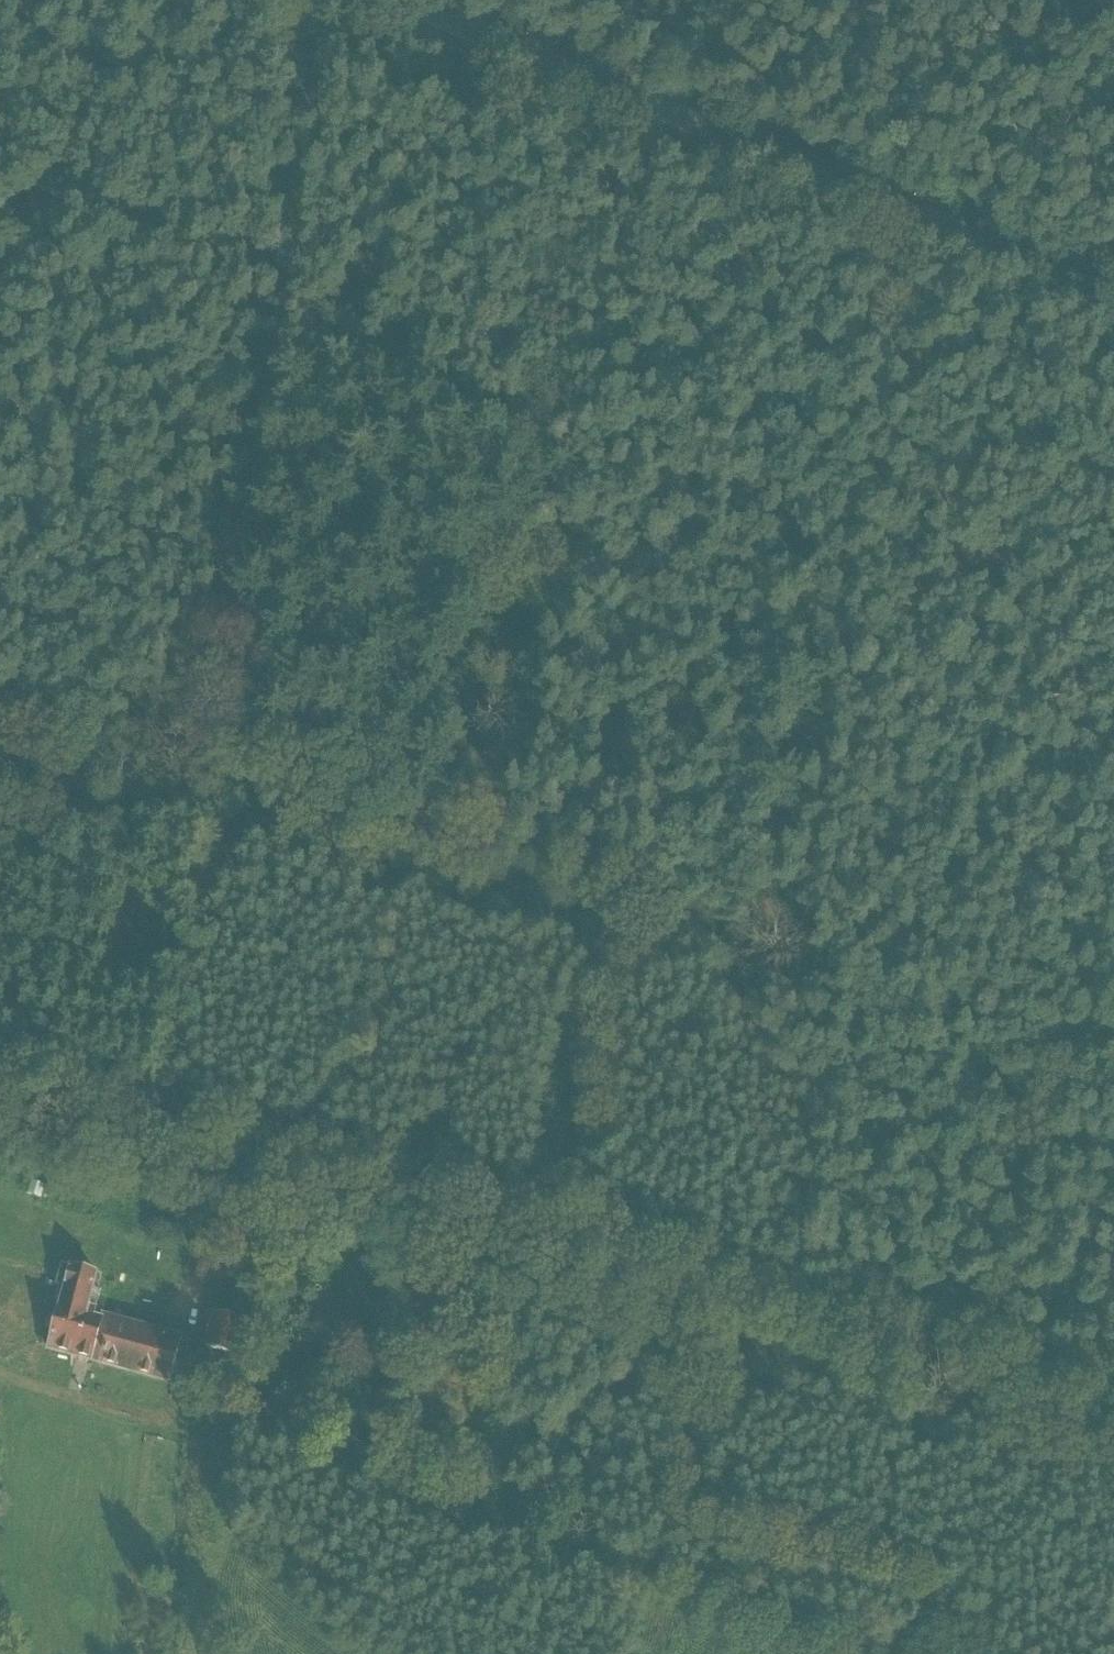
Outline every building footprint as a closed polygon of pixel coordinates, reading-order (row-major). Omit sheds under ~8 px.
[(22,1206),(23,1190),(9,1189),(7,1205),(22,1206)] [(74,1259),(52,1349),(174,1379),(183,1340),(94,1318),(107,1267),(74,1259)] [(239,1313),(210,1308),(203,1351),(232,1356),(239,1313)]
